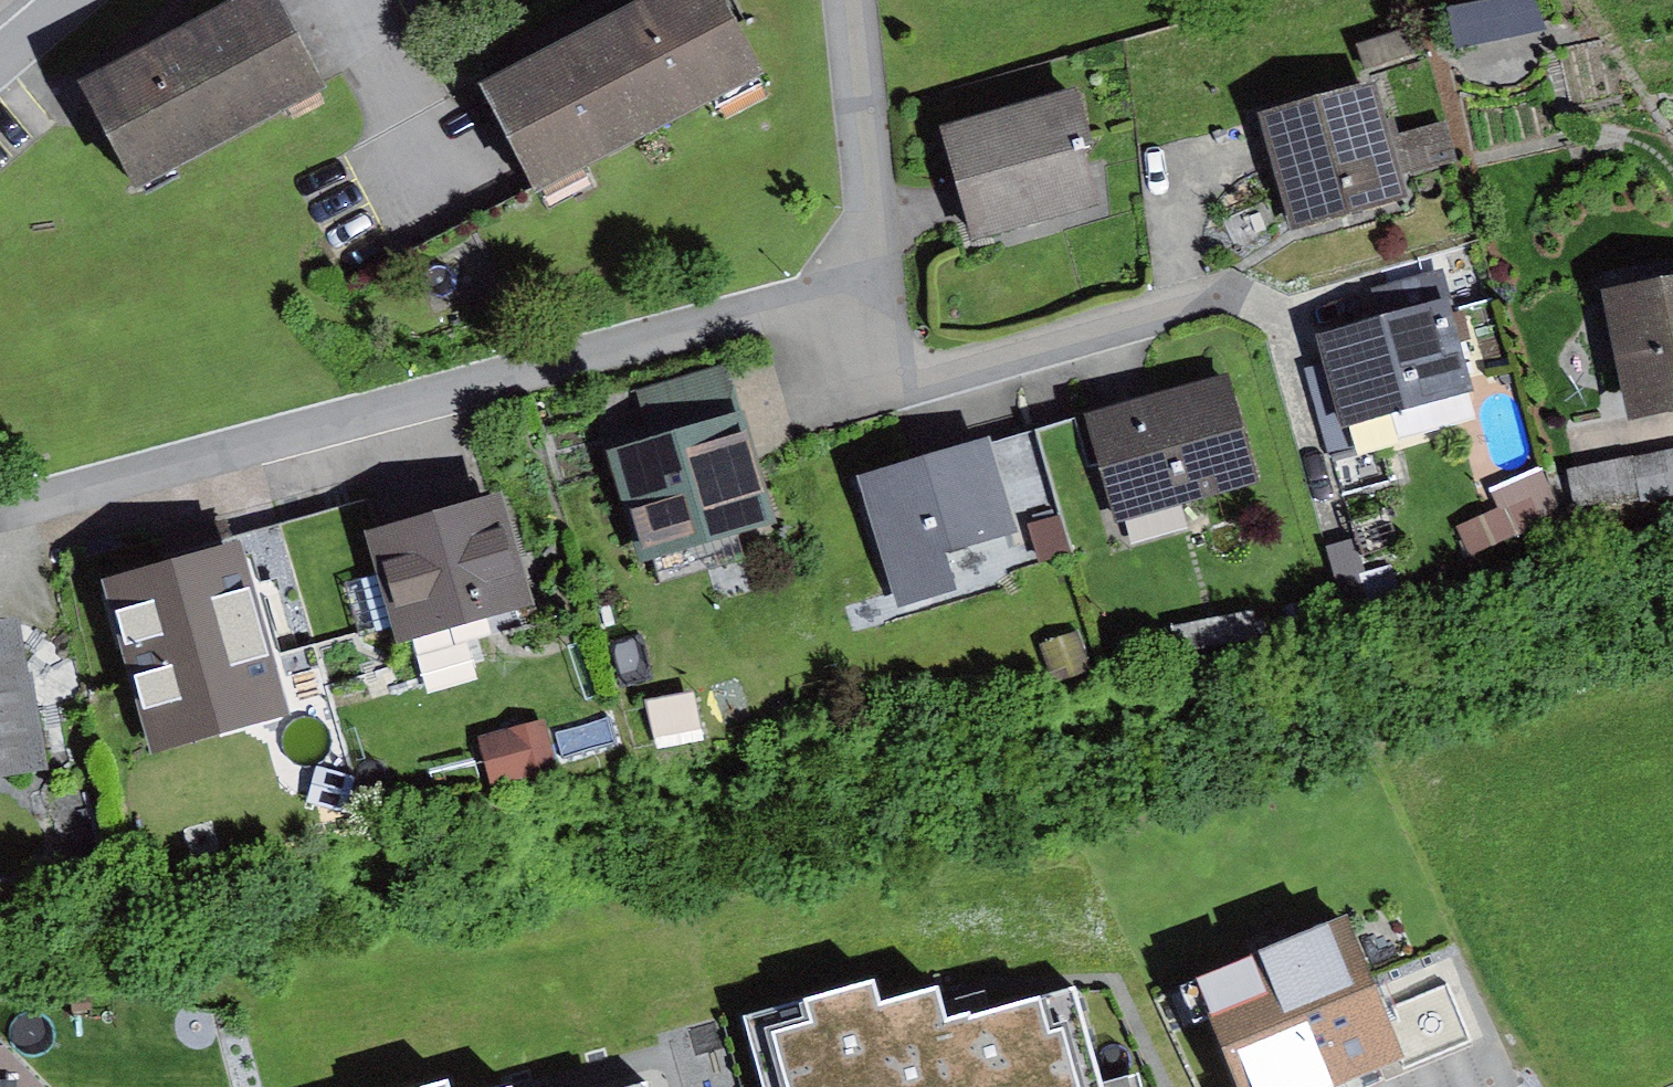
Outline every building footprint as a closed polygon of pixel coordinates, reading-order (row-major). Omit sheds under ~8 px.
[(465,99),(520,208),(752,90),(706,0),(661,0),(592,35),(465,99)] [(1448,9),(1455,44),(1540,28),(1535,0),(1497,0),(1448,9)] [(164,64),(78,109),(135,218),(323,121),(266,11),(164,64)] [(1369,71),(1259,106),(1296,221),(1406,186),(1401,175),(1383,114),(1369,71)] [(1078,78),(947,114),(978,227),(1094,195),(1078,138),(1092,130),(1078,78)] [(1393,111),(1383,114),(1401,175),(1457,158),(1445,117),(1399,131),(1393,111)] [(1601,279),(1627,412),(1672,403),(1672,265),(1601,279)] [(1445,292),(1319,326),(1328,360),(1302,367),(1326,455),(1479,414),(1445,292)] [(638,421),(603,431),(640,555),(774,515),(728,361),(629,390),(638,421)] [(1075,419),(1029,428),(1065,555),(1127,542),(1120,519),(1262,478),(1230,365),(1088,406),(1097,440),(1083,444),(1075,419)] [(986,430),(859,466),(898,602),(965,583),(955,547),(1015,531),(1025,567),(1065,555),(1029,428),(989,440),(986,430)] [(1569,464),(1577,504),(1672,486),(1672,445),(1569,464)] [(1500,506),(1460,523),(1471,551),(1562,513),(1542,463),(1491,484),(1500,506)] [(505,477),(367,516),(400,633),(537,594),(505,477)] [(242,530),(103,568),(152,747),(291,710),(242,530)] [(1354,547),(1326,555),(1344,616),(1371,608),(1354,547)] [(22,601),(0,605),(0,772),(48,765),(22,601)] [(1254,606),(1170,619),(1174,645),(1258,632),(1254,606)] [(1076,629),(1043,641),(1059,680),(1091,667),(1076,629)] [(693,686),(650,694),(659,744),(702,735),(693,686)] [(543,717),(478,733),(490,781),(555,765),(543,717)] [(317,764),(308,796),(343,806),(353,774),(317,764)] [(1212,994),(1249,1086),(1286,1086),(1406,1041),(1391,1003),(1350,900),(1250,939),(1263,974),(1212,994)] [(745,1008),(769,1086),(1110,1086),(1078,974),(946,1004),(938,975),(879,993),(872,969),(745,1008)] [(1448,980),(1391,1003),(1406,1041),(1414,1060),(1470,1037),(1448,980)] [(0,1039),(0,1086),(47,1086),(2,1039),(0,1039)] [(381,1086),(454,1086),(448,1067),(381,1086)] [(645,1070),(579,1086),(650,1086),(645,1070)]
